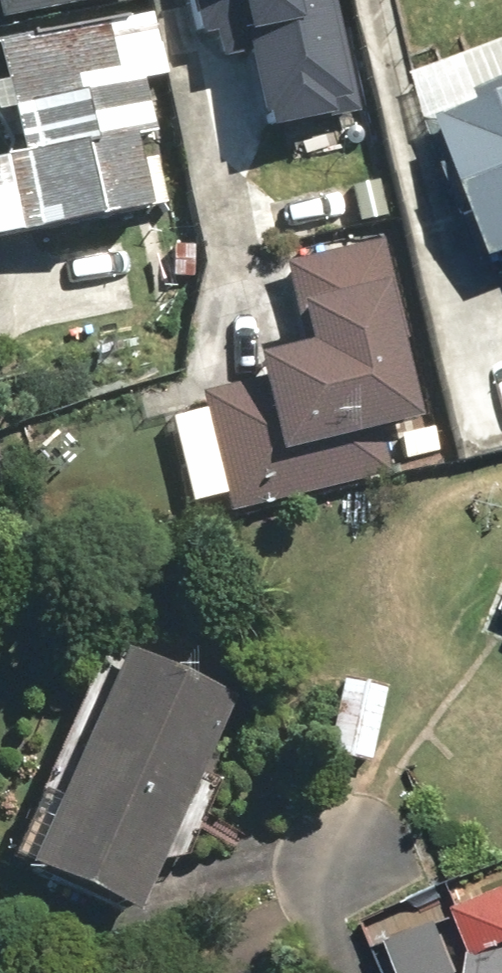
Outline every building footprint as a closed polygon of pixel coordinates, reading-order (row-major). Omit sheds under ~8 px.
[(334,0),(201,0),(207,30),(219,27),(224,53),(257,47),(273,124),(356,107),(334,0)] [(102,26),(0,42),(0,122),(7,165),(0,166),(0,245),(131,219),(121,148),(143,144),(134,85),(153,82),(144,20),(102,26)] [(476,90),(480,99),(431,119),(486,254),(501,248),(501,79),(476,90)] [(235,368),(240,388),(195,399),(198,413),(159,422),(180,507),(216,499),(220,517),(250,510),(246,491),(263,487),(259,468),(412,432),(391,343),(399,341),(375,240),(271,265),(293,354),(235,368)] [(135,623),(119,661),(103,654),(8,873),(121,922),(148,860),(174,871),(209,791),(182,779),(215,702),(178,686),(194,648),(135,623)] [(366,767),(375,687),(329,682),(320,762),(366,767)] [(365,949),(376,972),(501,972),(501,889),(365,949)]
